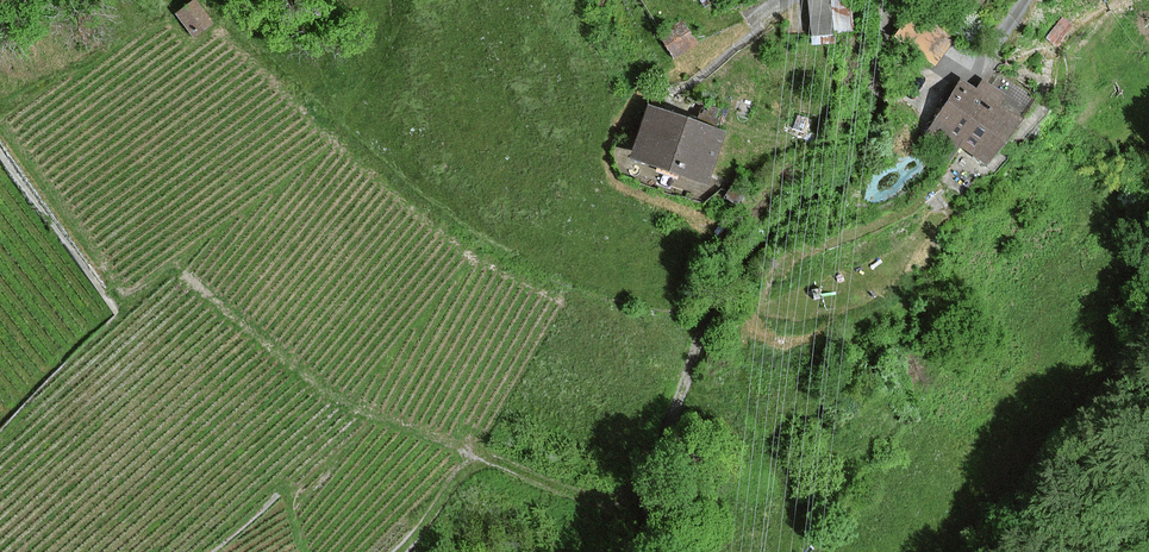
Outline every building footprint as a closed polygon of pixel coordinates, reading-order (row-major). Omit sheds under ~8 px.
[(830,0),(808,0),(807,30),(829,30),(830,0)] [(211,18),(196,3),(181,18),(195,33),(211,18)] [(696,43),(681,21),(658,36),(674,58),(696,43)] [(959,81),(921,139),(948,157),(955,146),(986,166),(1017,119),(996,105),(1003,95),(981,81),(975,91),(959,81)] [(646,107),(628,160),(703,185),(720,132),(646,107)]
